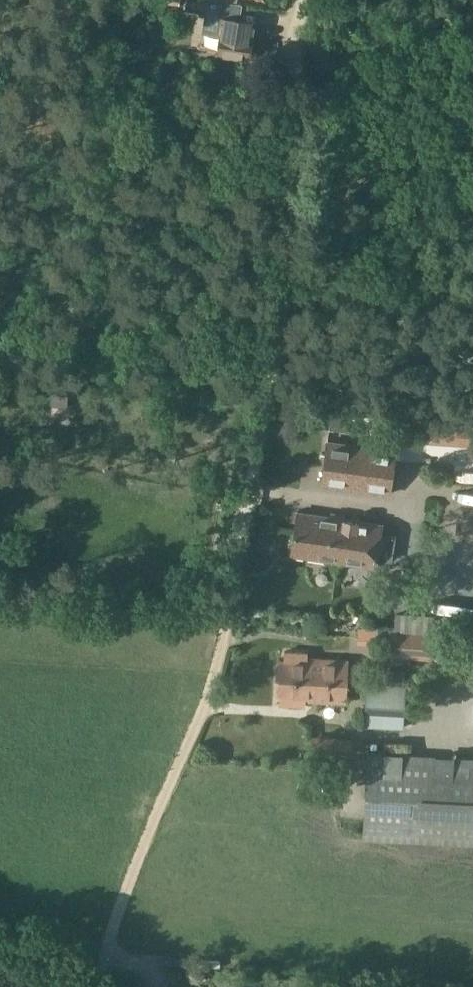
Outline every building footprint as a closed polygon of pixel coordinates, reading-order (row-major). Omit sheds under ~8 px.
[(186,9),(200,11),(200,14),(205,15),(202,32),(211,33),(220,34),(217,53),(249,58),(252,34),(251,34),(253,21),(238,19),(241,5),(210,0),(187,0),(186,9)] [(375,436),(465,441),(467,423),(376,418),(375,436)] [(327,441),(321,484),(388,493),(394,449),(327,441)] [(455,534),(456,535),(472,537),(472,508),(460,507),(459,507),(458,508),(455,533),(455,534)] [(297,511),(294,533),(378,544),(381,523),(297,511)] [(375,566),(378,544),(294,533),(291,554),(375,566)] [(392,656),(441,660),(442,636),(392,632),(392,630),(360,629),(360,643),(394,643),(394,646),(392,656)] [(280,659),(279,676),(346,679),(348,659),(307,657),(308,650),(282,648),(282,659),(280,659)] [(343,701),(346,679),(279,676),(276,694),(280,694),(280,704),(281,703),(303,705),(303,700),(304,699),(343,701)] [(365,725),(401,728),(403,684),(367,682),(365,725)] [(314,750),(350,753),(351,739),(315,737),(314,750)] [(363,836),(472,842),(472,759),(368,753),(363,836)]
